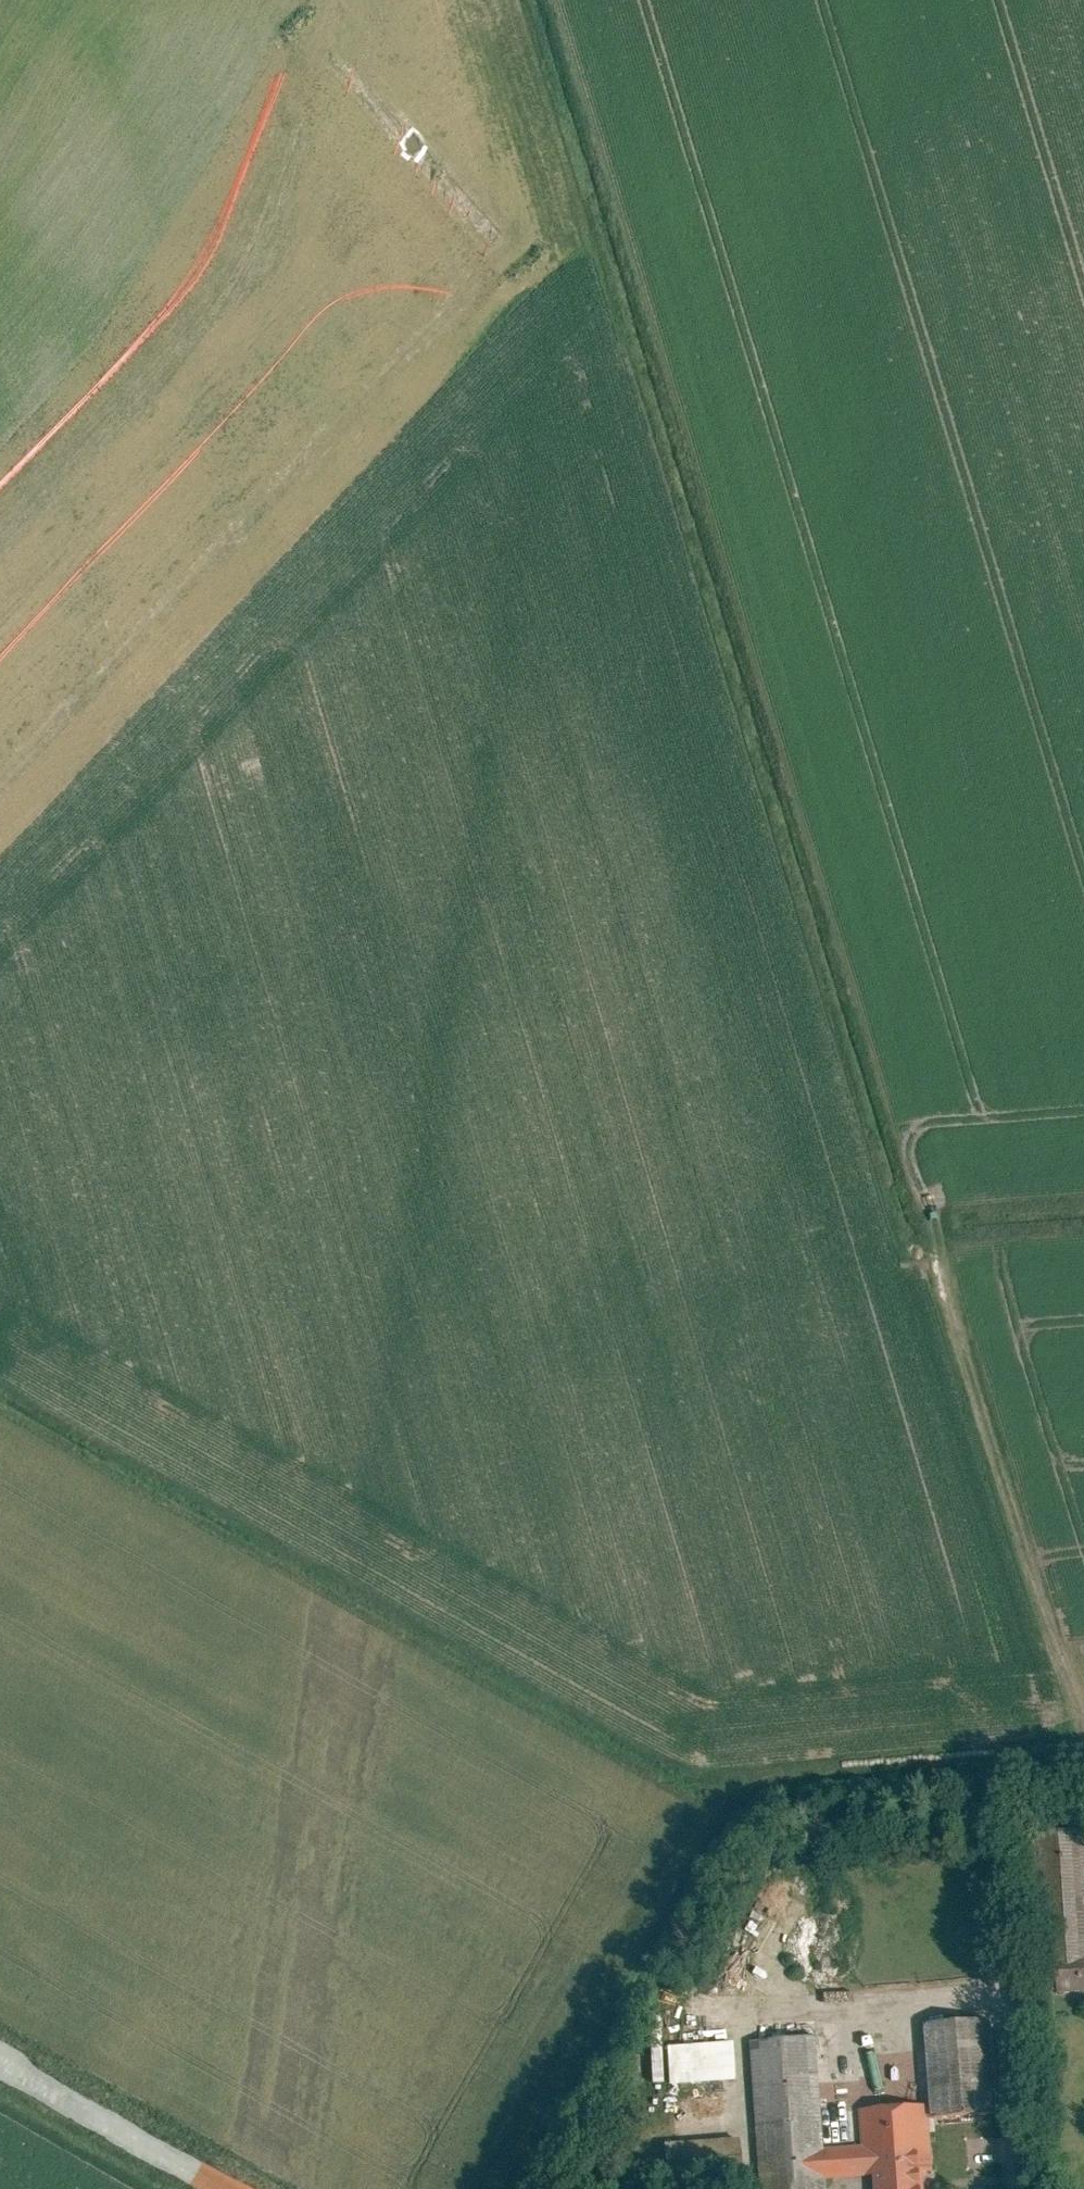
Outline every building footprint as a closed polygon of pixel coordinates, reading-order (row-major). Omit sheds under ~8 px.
[(1079,1830),(1035,1833),(1047,2002),(1083,1999),(1083,1893),(1079,1830)] [(792,1962),(804,1964),(815,1906),(803,1903),(792,1962)] [(978,2017),(917,2021),(924,2117),(985,2113),(978,2017)] [(663,2028),(654,2029),(656,2082),(666,2081),(663,2028)] [(747,2042),(758,2188),(817,2188),(817,2184),(856,2181),(856,2188),(919,2188),(913,2108),(852,2112),(855,2147),(818,2150),(810,2038),(747,2042)] [(722,2039),(681,2042),(684,2093),(726,2090),(722,2039)]
